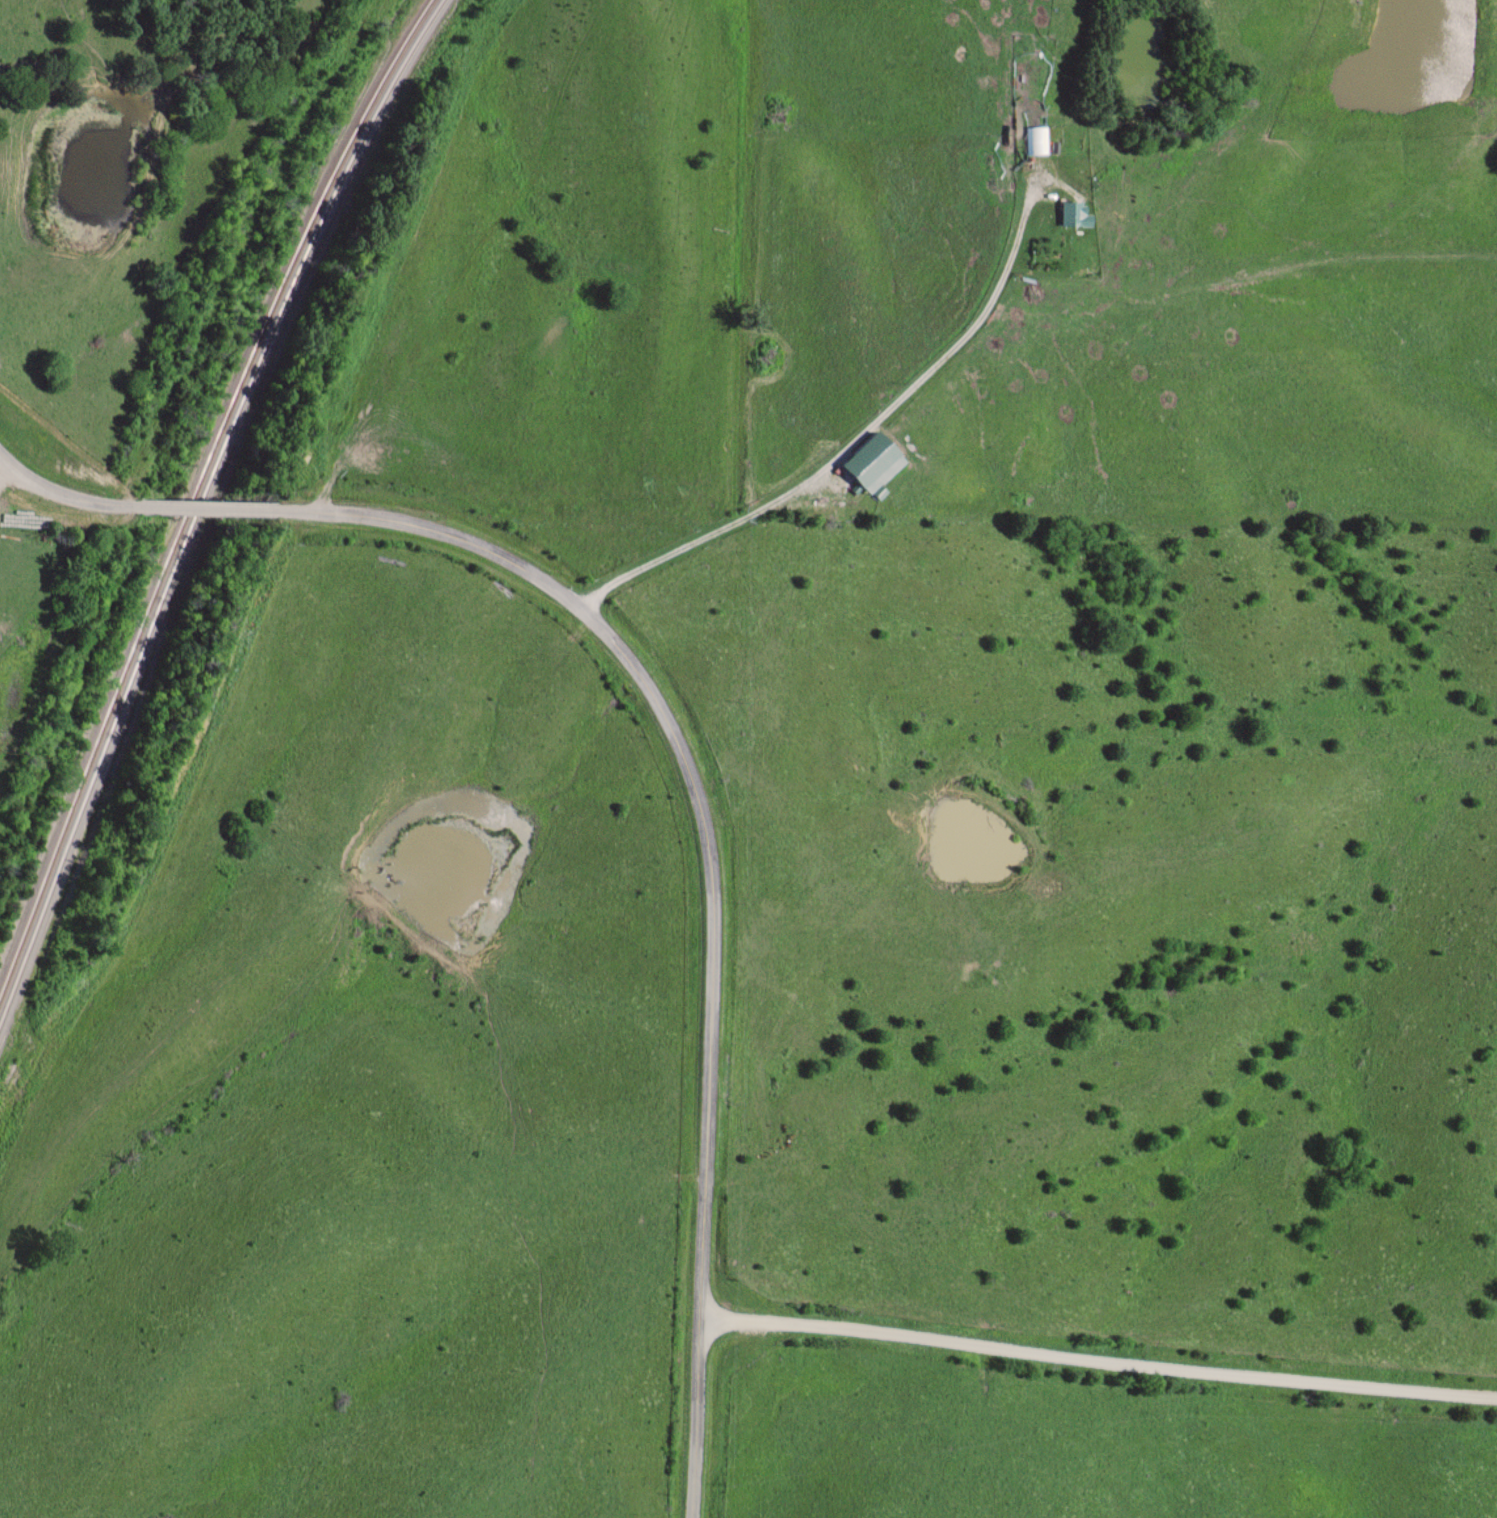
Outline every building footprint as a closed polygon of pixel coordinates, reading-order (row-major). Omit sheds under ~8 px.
[(1025,128),(1025,156),(1045,156),(1045,128),(1025,128)] [(1056,227),(1085,227),(1085,216),(1075,216),(1075,203),(1056,203),(1056,227)]
